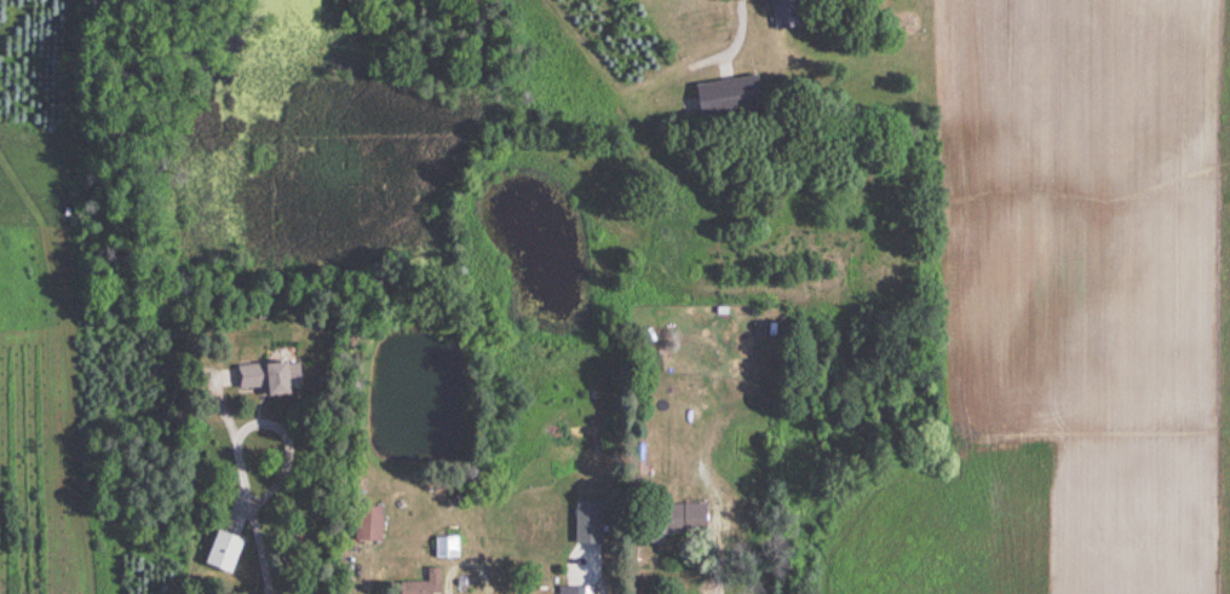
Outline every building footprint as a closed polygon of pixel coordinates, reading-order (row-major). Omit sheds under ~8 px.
[(801,25),(798,0),(767,0),(771,29),(801,25)] [(693,82),(695,116),(759,112),(757,78),(693,82)] [(263,396),(286,396),(286,387),(300,386),(299,363),(237,365),(237,389),(263,388),(263,396)] [(661,536),(703,536),(703,506),(641,506),(641,544),(661,544),(661,536)] [(352,541),(381,541),(381,507),(352,507),(352,541)] [(456,537),(432,537),(432,558),(456,558),(456,537)] [(438,568),(425,568),(425,582),(396,582),(396,593),(435,593),(438,593),(438,568)]
